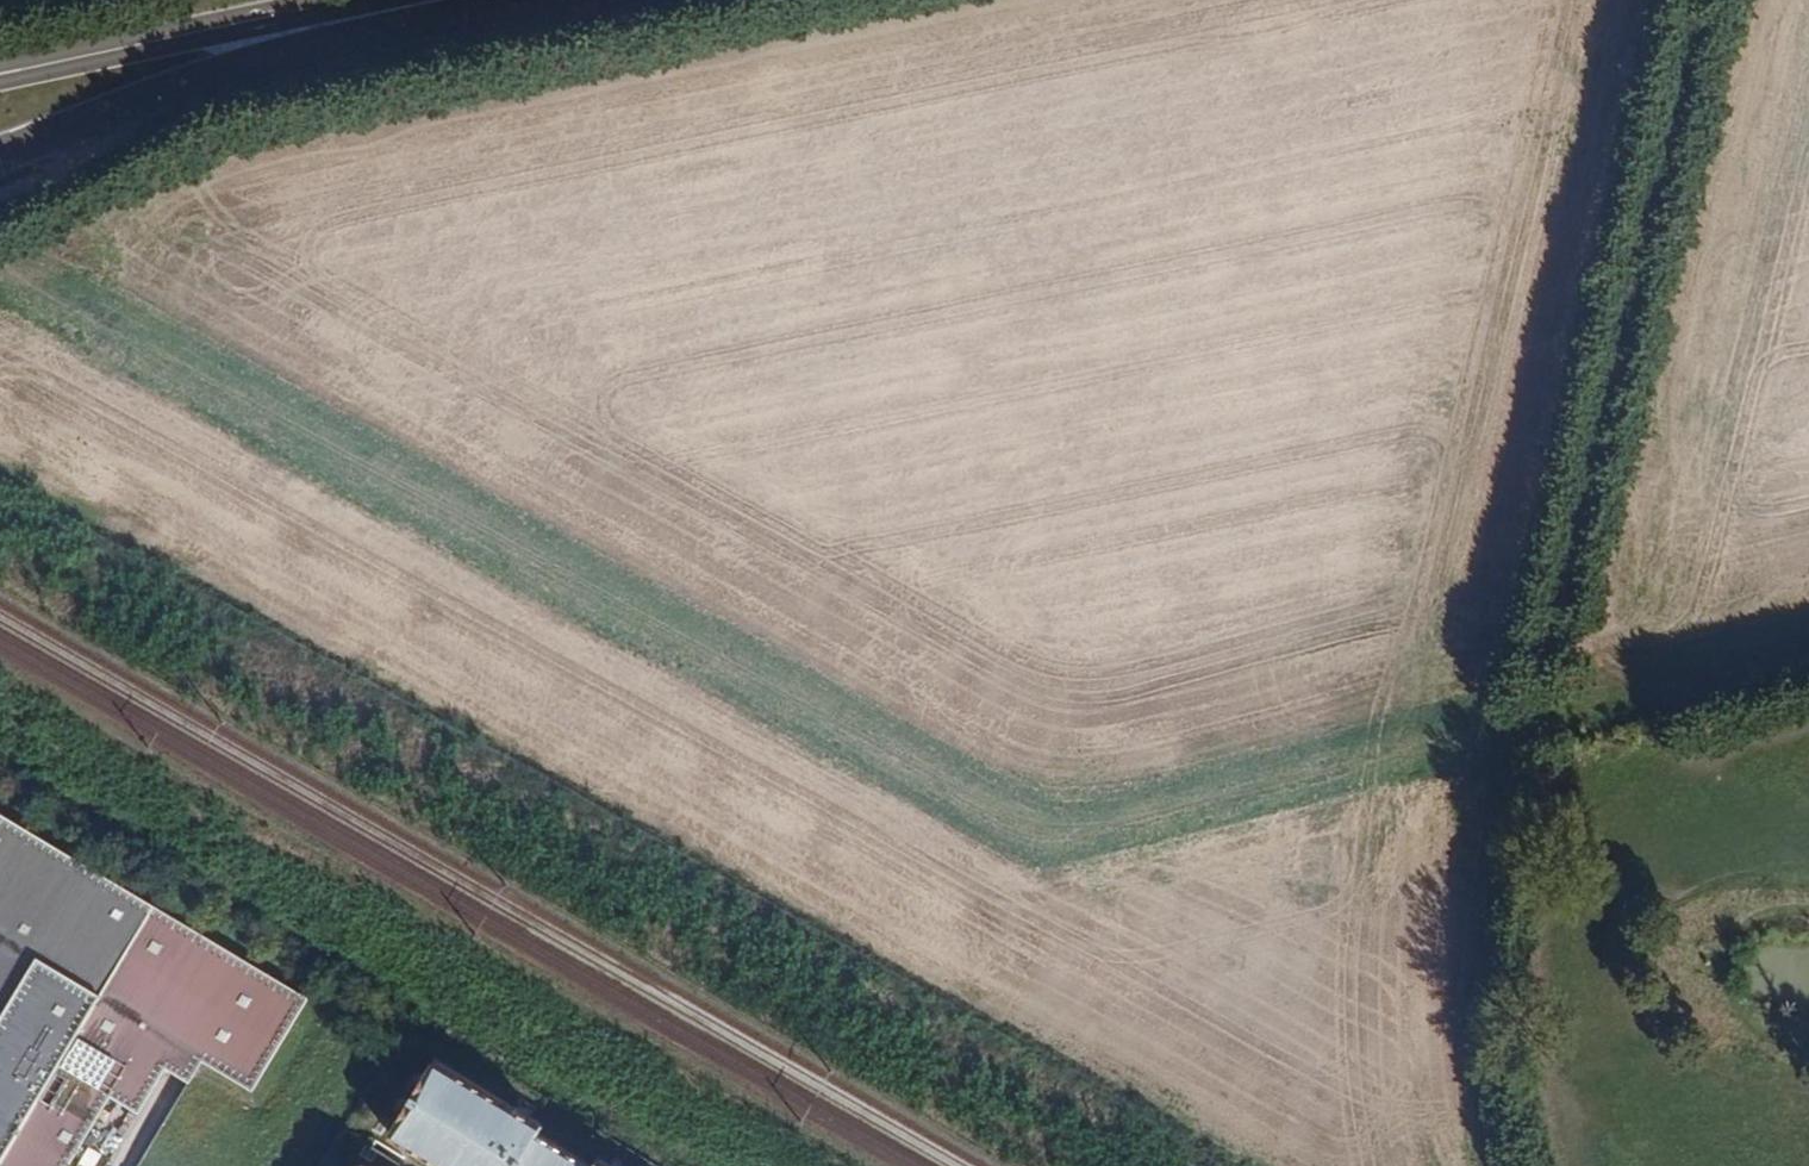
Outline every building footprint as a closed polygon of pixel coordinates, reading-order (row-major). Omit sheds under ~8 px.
[(101,1107),(110,1093),(149,1027),(202,1059),(252,1089),(306,997),(156,906),(141,897),(0,813),(0,1165),(66,1165),(101,1107)] [(149,1027),(110,1093),(138,1111),(164,1066),(188,1081),(202,1059),(149,1027)] [(438,1065),(388,1142),(426,1165),(577,1165),(541,1143),(547,1134),(438,1065)]
